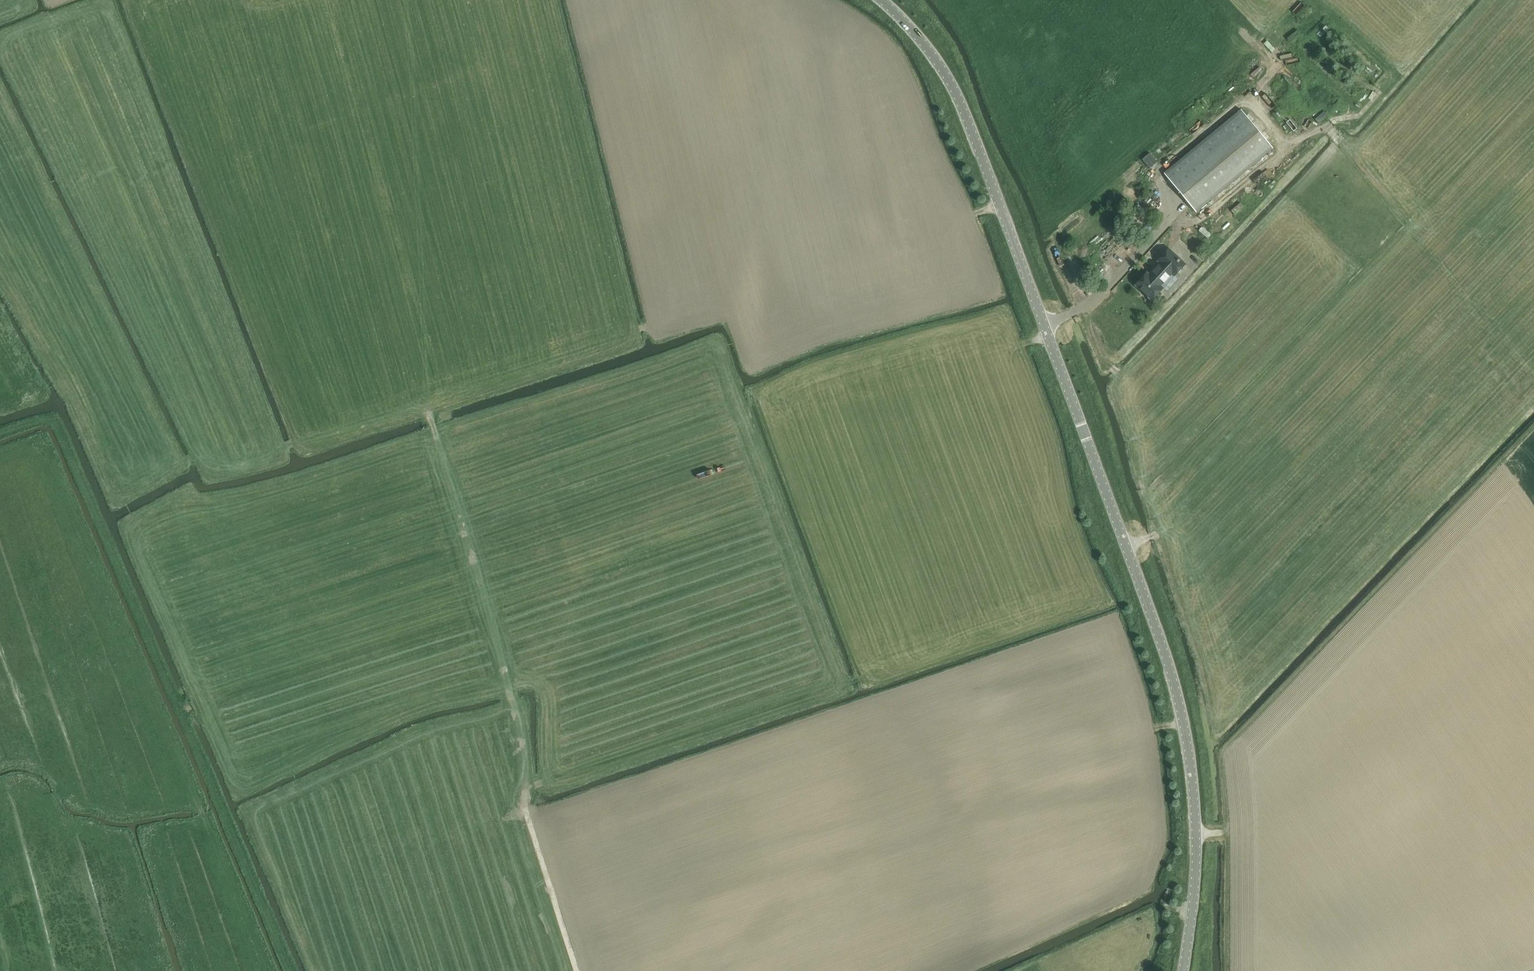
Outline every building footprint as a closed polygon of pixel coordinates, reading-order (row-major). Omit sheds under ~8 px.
[(1273,149),(1241,110),(1164,174),(1196,213),(1273,149)] [(1149,275),(1147,274),(1136,285),(1151,300),(1162,288),(1161,286),(1172,274),(1174,276),(1185,264),(1169,250),(1159,261),(1160,263),(1149,275)]
